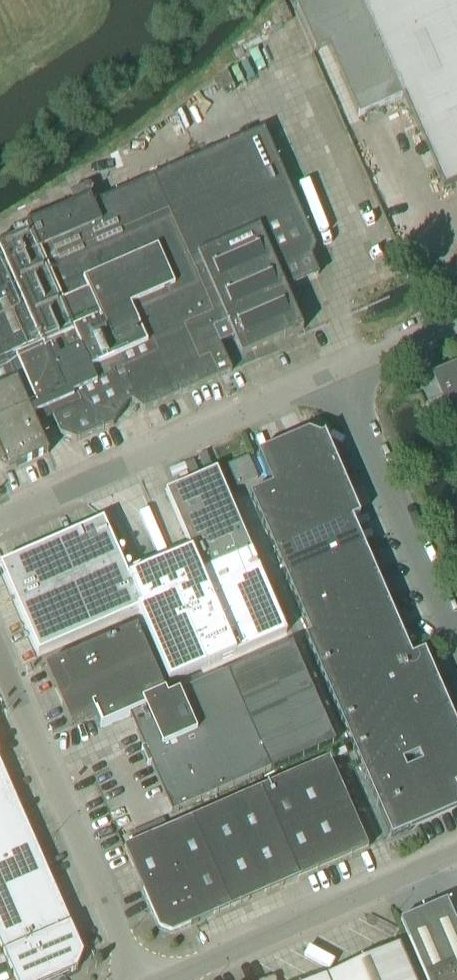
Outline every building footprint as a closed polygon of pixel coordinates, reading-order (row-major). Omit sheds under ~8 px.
[(296,8),(316,53),(328,47),(359,117),(403,98),(443,189),(456,183),(456,0),(313,0),(296,8)] [(227,71),(213,81),(217,91),(233,85),(227,71)] [(230,373),(219,346),(233,340),(240,358),(302,332),(284,291),(318,276),(310,260),(315,249),(263,131),(91,206),(89,200),(92,198),(87,186),(69,194),(74,206),(12,233),(14,239),(8,241),(6,238),(0,241),(0,245),(0,470),(6,472),(47,454),(34,423),(50,415),(59,436),(74,442),(111,426),(129,402),(142,412),(230,373)] [(434,376),(456,429),(456,366),(434,376)] [(352,520),(359,517),(324,436),(319,438),(307,433),(257,455),(271,487),(249,497),(309,636),(303,638),(390,839),(410,831),(408,827),(456,805),(456,730),(427,662),(423,653),(411,658),(352,520)] [(236,489),(256,480),(247,458),(226,467),(236,489)] [(215,472),(165,493),(191,553),(127,580),(102,521),(0,565),(23,618),(38,653),(137,610),(169,683),(285,632),(215,472)] [(161,687),(136,628),(44,668),(69,726),(95,715),(101,728),(129,716),(129,715),(166,699),(161,687)] [(335,742),(291,644),(227,673),(166,699),(129,715),(129,716),(142,745),(171,812),(270,770),(323,747),(335,742)] [(329,760),(261,790),(124,849),(143,894),(144,894),(155,919),(158,918),(161,926),(173,929),(178,926),(179,929),(188,925),(189,926),(367,849),(329,760)] [(0,765),(0,947),(3,953),(71,924),(0,765)] [(445,901),(401,921),(426,979),(456,979),(456,928),(445,901)] [(3,953),(14,979),(53,979),(77,970),(83,953),(71,924),(3,953)] [(398,944),(317,979),(413,979),(398,944)]
